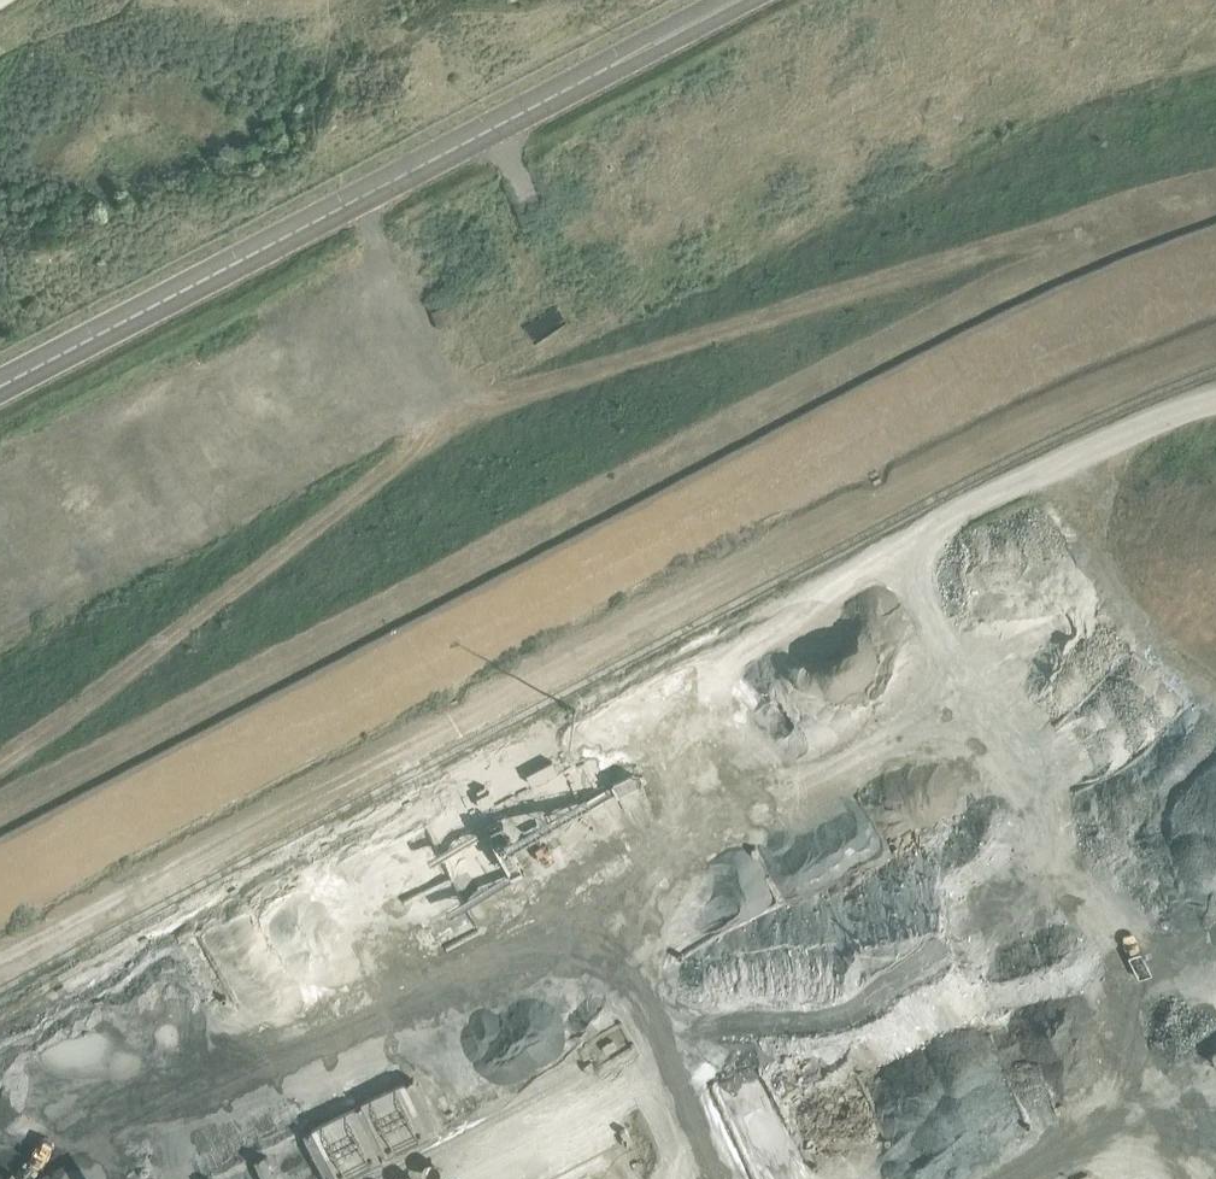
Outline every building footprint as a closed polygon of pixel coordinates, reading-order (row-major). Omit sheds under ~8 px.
[(489,791),(476,797),(481,808),(494,802),(489,791)] [(466,1033),(499,1115),(508,1111),(515,1129),(524,1126),(528,1137),(564,1123),(557,1108),(577,1100),(566,1074),(551,1080),(522,1010),(466,1033)] [(49,1084),(36,1095),(63,1126),(76,1115),(49,1084)] [(211,1171),(214,1178),(333,1178),(319,1147),(334,1141),(327,1125),(349,1115),(347,1112),(211,1171)]
